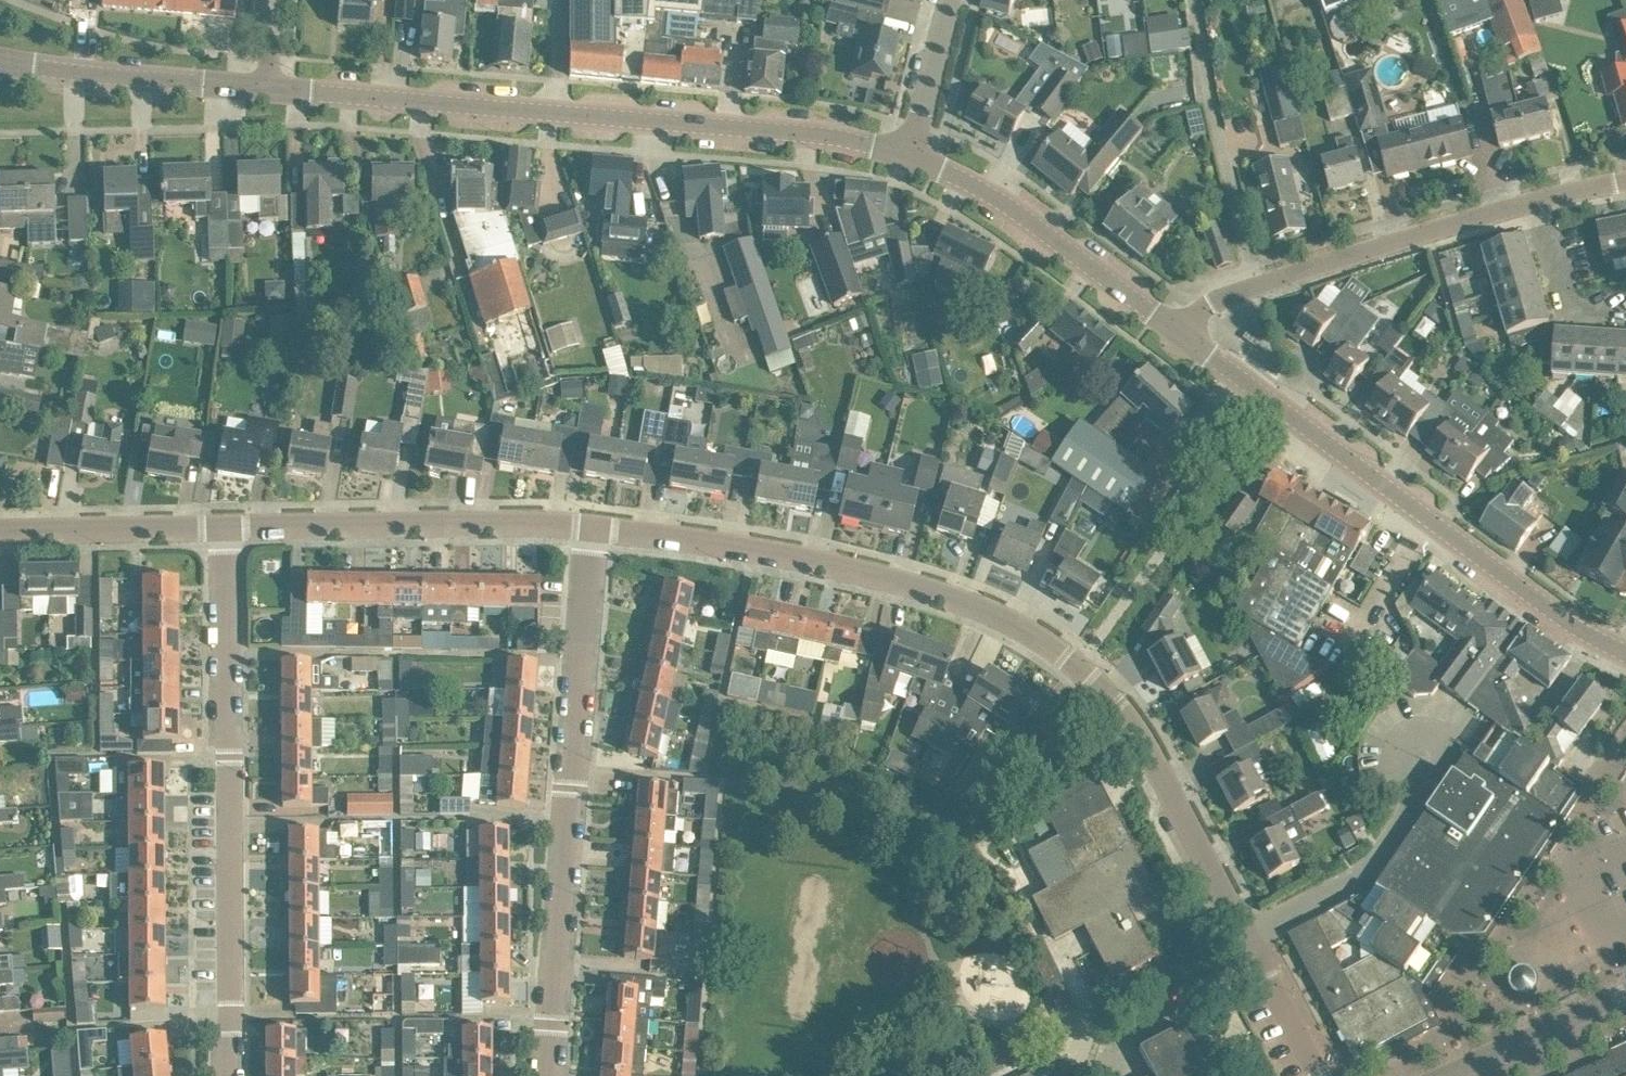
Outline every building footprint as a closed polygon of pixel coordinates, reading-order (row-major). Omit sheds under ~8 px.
[(103,7),(235,18),(237,0),(103,0),(103,7)] [(338,26),(372,29),(374,3),(376,0),(339,0),(338,26)] [(416,0),(397,0),(395,21),(414,21),(416,0)] [(421,58),(450,61),(451,52),(453,36),(462,37),(464,15),(465,1),(454,0),(446,0),(445,6),(425,4),(423,37),(421,58)] [(476,8),(499,10),(500,10),(500,8),(499,8),(499,0),(477,0),(476,8)] [(573,87),(684,92),(685,47),(668,47),(668,22),(701,23),(737,25),(739,0),(569,0),(573,87)] [(758,0),(739,0),(737,25),(755,26),(758,0)] [(823,0),(821,22),(826,23),(839,27),(836,35),(859,41),(862,29),(881,34),(885,16),(865,11),(834,3),(831,2),(823,0)] [(865,11),(868,0),(835,0),(834,3),(865,11)] [(982,8),(1010,15),(1014,0),(984,0),(982,8)] [(1327,15),(1368,0),(1322,0),(1327,15)] [(1514,45),(1520,61),(1528,58),(1528,59),(1542,53),(1522,0),(1439,0),(1451,36),(1493,21),(1503,49),(1514,45)] [(1531,2),(1536,22),(1546,19),(1551,0),(1538,0),(1531,2)] [(497,44),(495,65),(500,66),(502,69),(510,70),(512,67),(527,68),(528,60),(529,47),(533,12),(500,8),(500,10),(499,17),(497,44)] [(1608,17),(1609,18),(1611,18),(1615,29),(1625,25),(1625,11),(1608,17)] [(771,20),(764,19),(762,40),(755,39),(749,93),(779,96),(785,43),(797,44),(800,19),(771,17),(771,20)] [(701,23),(668,22),(668,47),(685,47),(684,92),(725,89),(728,47),(701,46),(701,23)] [(1625,63),(1625,25),(1615,29),(1612,30),(1624,64),(1625,63)] [(859,41),(850,75),(869,80),(870,76),(888,80),(898,38),(890,36),(881,34),(862,29),(859,41)] [(1189,48),(1186,30),(1150,35),(1153,54),(1176,50),(1189,48)] [(1035,64),(1054,78),(1033,106),(1054,122),(1092,71),(1044,46),(1035,64)] [(1542,53),(1528,59),(1536,78),(1549,73),(1542,53)] [(1602,75),(1608,96),(1614,94),(1624,127),(1625,127),(1625,67),(1602,75)] [(1265,75),(1267,81),(1263,82),(1281,148),(1302,142),(1308,140),(1290,74),(1285,76),(1284,70),(1265,75)] [(1325,76),(1330,92),(1323,94),(1332,123),(1357,115),(1346,78),(1343,70),(1325,76)] [(1390,133),(1382,107),(1371,70),(1346,78),(1357,115),(1365,141),(1390,133)] [(1520,110),(1512,76),(1486,90),(1492,117),(1500,148),(1528,141),(1520,110)] [(1528,85),(1534,106),(1520,110),(1528,141),(1555,133),(1547,103),(1541,82),(1528,85)] [(969,119),(996,133),(995,136),(1009,143),(1026,111),(985,89),(969,119)] [(1458,105),(1428,113),(1432,128),(1380,141),(1389,177),(1471,156),(1458,105)] [(1036,165),(1073,195),(1094,169),(1105,179),(1119,162),(1144,131),(1122,113),(1097,144),(1071,124),(1061,136),(1060,136),(1036,165)] [(1352,138),(1337,142),(1341,159),(1325,163),(1332,191),(1364,183),(1352,138)] [(503,185),(494,185),(494,187),(504,215),(519,216),(536,218),(537,209),(539,188),(527,186),(531,154),(506,152),(505,157),(505,166),(503,185)] [(591,182),(590,196),(606,197),(602,240),(643,244),(646,221),(624,219),(626,199),(629,199),(630,185),(632,164),(593,160),(593,164),(591,182)] [(1288,160),(1256,168),(1273,239),(1306,231),(1288,160)] [(304,196),(291,196),(291,198),(291,220),(291,232),(312,232),(325,232),(330,232),(330,197),(343,196),(343,189),(343,167),(341,167),(341,164),(338,161),(329,161),(327,165),(327,167),(304,167),(304,175),(304,189),(304,196)] [(377,236),(399,236),(399,202),(414,202),(414,166),(372,167),(372,202),(377,202),(377,236)] [(490,166),(451,166),(451,173),(451,216),(453,216),(468,262),(514,247),(504,215),(494,187),(494,185),(490,185),(490,166)] [(242,215),(259,215),(259,221),(279,220),(278,168),(239,170),(240,198),(241,198),(242,215)] [(166,205),(196,204),(197,219),(209,219),(208,170),(206,170),(207,174),(183,174),(183,171),(164,172),(166,205)] [(724,237),(720,198),(728,198),(725,173),(718,174),(718,170),(683,173),(686,206),(688,219),(698,218),(698,223),(703,223),(704,239),(724,237)] [(106,233),(131,232),(138,232),(136,173),(123,173),(123,176),(105,177),(105,174),(104,174),(106,233)] [(51,179),(26,179),(26,185),(28,229),(28,244),(56,243),(54,197),(54,175),(51,175),(51,179)] [(28,229),(26,185),(26,179),(9,180),(9,176),(0,177),(0,206),(0,209),(0,230),(28,229)] [(762,205),(761,227),(808,229),(808,217),(813,217),(813,201),(809,201),(809,189),(791,189),(791,180),(767,179),(767,188),(763,188),(763,191),(757,191),(756,205),(762,205)] [(836,184),(835,201),(844,202),(844,211),(836,210),(847,247),(888,235),(889,235),(886,227),(883,216),(884,207),(886,186),(846,181),(845,185),(836,184)] [(1153,197),(1140,186),(1119,212),(1106,229),(1144,260),(1141,264),(1150,271),(1175,240),(1166,233),(1179,216),(1162,203),(1156,210),(1148,204),(1153,197)] [(88,241),(86,198),(68,199),(70,242),(88,241)] [(536,218),(519,216),(528,245),(539,245),(543,244),(543,246),(565,239),(585,233),(577,208),(557,214),(536,220),(536,218)] [(1598,225),(1606,262),(1625,258),(1625,222),(1620,223),(1620,220),(1598,225)] [(1222,221),(1203,228),(1218,269),(1232,263),(1225,242),(1229,241),(1222,221)] [(227,223),(208,224),(209,262),(228,262),(228,252),(227,223)] [(228,252),(243,251),(242,223),(227,223),(228,252)] [(942,259),(933,276),(939,294),(953,290),(955,295),(971,291),(990,300),(999,281),(983,273),(985,269),(994,250),(947,227),(938,246),(936,249),(934,255),(942,259)] [(138,232),(131,232),(132,262),(153,261),(152,231),(138,232)] [(312,232),(291,232),(295,317),(297,317),(297,331),(327,329),(326,291),(314,292),(312,232)] [(834,306),(864,296),(841,236),(812,247),(834,306)] [(752,237),(722,248),(736,286),(747,317),(752,332),(756,331),(782,322),(752,237)] [(1531,259),(1524,238),(1483,250),(1489,271),(1531,259)] [(891,247),(888,248),(896,286),(917,281),(909,243),(909,244),(891,247)] [(1448,284),(1458,280),(1451,259),(1441,263),(1448,284)] [(1537,281),(1531,259),(1489,271),(1496,293),(1537,281)] [(29,268),(0,262),(0,279),(26,283),(30,284),(29,268)] [(523,311),(510,262),(466,273),(478,322),(523,311)] [(394,284),(408,331),(405,332),(417,366),(427,362),(416,328),(432,323),(418,277),(394,284)] [(286,299),(285,281),(263,282),(264,300),(286,299)] [(1544,302),(1537,281),(1496,293),(1503,315),(1544,302)] [(157,316),(157,282),(121,282),(121,316),(157,316)] [(26,283),(23,295),(37,298),(40,287),(30,284),(26,283)] [(1455,305),(1466,302),(1462,287),(1451,290),(1455,305)] [(28,348),(44,351),(82,359),(87,333),(48,326),(20,320),(21,314),(13,312),(17,293),(0,290),(0,343),(28,348)] [(1301,340),(1314,349),(1327,331),(1338,339),(1363,306),(1343,291),(1328,311),(1316,302),(1297,327),(1295,325),(1288,334),(1299,343),(1301,340)] [(621,296),(607,301),(615,327),(630,322),(621,296)] [(1466,302),(1455,305),(1460,323),(1471,320),(1466,302)] [(1514,350),(1540,342),(1553,328),(1550,324),(1544,302),(1538,304),(1503,315),(1514,350)] [(1063,363),(1082,378),(1093,365),(1114,338),(1071,305),(1050,331),(1074,350),(1063,363)] [(1431,305),(1420,330),(1433,336),(1444,311),(1431,305)] [(1346,392),(1348,390),(1351,392),(1357,384),(1355,382),(1369,362),(1357,352),(1381,320),(1363,306),(1338,339),(1348,346),(1325,377),(1346,392)] [(958,312),(940,317),(943,329),(962,324),(958,312)] [(297,317),(295,317),(273,318),(274,343),(298,342),(297,331),(297,317)] [(225,320),(220,348),(233,350),(235,339),(243,340),(245,323),(225,320)] [(1023,354),(1044,332),(1033,322),(1012,343),(1023,354)] [(553,355),(580,346),(572,323),(546,331),(553,355)] [(204,341),(214,342),(217,326),(206,324),(204,341)] [(111,325),(95,331),(100,345),(116,339),(111,325)] [(1538,364),(1553,365),(1552,376),(1575,378),(1578,333),(1555,332),(1553,328),(1540,342),(1538,364)] [(299,352),(328,350),(327,329),(297,331),(298,342),(299,352)] [(1475,330),(1464,333),(1468,349),(1471,354),(1474,358),(1478,359),(1480,360),(1487,358),(1483,345),(1480,346),(1475,330)] [(808,349),(820,344),(815,332),(793,342),(803,372),(814,369),(808,349)] [(1597,379),(1600,335),(1578,333),(1575,378),(1597,379)] [(1620,381),(1623,336),(1600,335),(1597,379),(1620,381)] [(23,376),(28,348),(0,343),(0,371),(23,376)] [(601,350),(608,377),(628,372),(621,345),(601,350)] [(1380,390),(1367,408),(1377,415),(1375,418),(1386,426),(1411,392),(1400,384),(1406,376),(1414,363),(1396,350),(1384,366),(1382,365),(1370,383),(1380,390)] [(494,353),(480,357),(495,403),(507,399),(494,353)] [(643,357),(631,358),(631,369),(635,368),(643,368),(645,371),(647,373),(682,378),(682,357),(643,357)] [(1132,383),(1089,431),(1125,455),(1138,436),(1132,431),(1142,417),(1165,437),(1191,408),(1146,367),(1132,383)] [(940,370),(916,375),(919,391),(943,386),(940,370)] [(419,421),(428,372),(412,371),(403,418),(419,421)] [(351,421),(358,382),(337,378),(330,417),(351,421)] [(72,421),(68,442),(84,445),(80,469),(79,472),(112,478),(114,471),(117,457),(118,449),(117,449),(121,430),(106,427),(92,424),(96,397),(95,397),(97,383),(80,380),(73,421),(72,421)] [(561,383),(562,400),(583,398),(582,381),(561,383)] [(37,417),(40,398),(5,392),(1,411),(37,417)] [(1428,393),(1422,401),(1411,392),(1386,426),(1395,433),(1398,430),(1407,438),(1420,420),(1431,428),(1447,406),(1428,393)] [(1547,420),(1555,409),(1542,399),(1534,409),(1547,420)] [(1000,416),(1015,408),(1011,401),(996,409),(1000,416)] [(1569,420),(1575,412),(1560,401),(1555,409),(1547,420),(1561,430),(1569,420)] [(577,425),(577,430),(576,430),(573,452),(572,456),(573,457),(574,452),(587,454),(584,476),(612,481),(619,445),(599,442),(605,408),(581,405),(577,425)] [(1440,435),(1427,453),(1437,460),(1435,463),(1446,471),(1481,425),(1481,424),(1469,415),(1465,420),(1447,406),(1431,428),(1440,435)] [(644,412),(638,448),(619,445),(612,481),(641,486),(645,464),(660,466),(660,463),(659,462),(662,440),(663,440),(667,419),(667,416),(644,412)] [(865,442),(871,417),(850,413),(844,437),(841,450),(837,467),(854,472),(862,441),(865,442)] [(1488,414),(1481,424),(1481,425),(1446,471),(1456,478),(1458,475),(1468,483),(1480,465),(1491,473),(1504,456),(1514,443),(1495,429),(1499,423),(1488,414)] [(532,436),(513,433),(515,420),(491,415),(489,429),(487,442),(484,458),(499,460),(498,466),(526,471),(532,436)] [(565,420),(564,426),(575,428),(577,417),(570,416),(565,420)] [(50,444),(46,466),(63,469),(64,466),(68,442),(72,421),(59,419),(55,418),(50,444)] [(278,424),(248,419),(245,438),(224,435),(221,452),(218,473),(254,479),(258,452),(272,454),(271,460),(272,460),(278,424)] [(667,419),(663,440),(662,440),(659,462),(660,463),(673,466),(669,488),(697,492),(703,457),(685,454),(690,423),(667,419)] [(467,453),(483,456),(483,460),(484,460),(484,458),(487,442),(489,429),(454,422),(451,439),(431,436),(425,469),(463,476),(467,453)] [(293,437),(287,471),(324,478),(330,444),(329,444),(332,426),(315,423),(312,441),(293,437)] [(1063,444),(1051,462),(1053,464),(1073,477),(1087,487),(1096,493),(1100,495),(1107,500),(1125,513),(1152,473),(1125,455),(1089,431),(1077,423),(1067,438),(1063,444)] [(1612,428),(1615,439),(1625,436),(1625,424),(1612,428)] [(364,439),(358,472),(392,478),(401,428),(383,425),(380,442),(364,439)] [(553,426),(551,439),(532,436),(526,471),(555,476),(559,454),(572,456),(573,452),(576,430),(553,426)] [(151,454),(148,475),(182,481),(183,474),(186,456),(202,459),(206,437),(206,436),(178,431),(156,427),(153,443),(151,454)] [(1009,433),(986,488),(1004,495),(1016,463),(1019,455),(1023,444),(1009,433)] [(792,458),(790,472),(789,472),(783,507),(813,512),(817,490),(831,493),(835,467),(837,467),(841,450),(815,446),(812,462),(792,458)] [(725,448),(723,460),(703,457),(697,492),(727,498),(731,476),(744,478),(749,452),(725,448)] [(1025,449),(1018,463),(1045,477),(1053,464),(1051,462),(1025,449)] [(749,452),(744,478),(759,480),(755,502),(783,507),(789,472),(771,469),(773,456),(749,452)] [(932,493),(939,463),(922,459),(915,489),(932,493)] [(887,469),(872,466),(868,485),(849,480),(839,518),(873,526),(887,469)] [(897,492),(902,473),(887,469),(873,526),(907,534),(916,496),(897,492)] [(1276,471),(1261,498),(1273,505),(1256,535),(1276,547),(1294,516),(1288,513),(1303,486),(1276,471)] [(1537,474),(1529,485),(1537,490),(1544,480),(1537,474)] [(1625,475),(1606,508),(1625,520),(1625,476),(1625,475)] [(1513,482),(1494,508),(1481,526),(1516,552),(1536,524),(1521,513),(1533,497),(1513,482)] [(1301,650),(1335,589),(1333,588),(1353,552),(1355,553),(1371,526),(1303,486),(1288,513),(1294,516),(1276,547),(1238,614),(1286,699),(1330,666),(1301,650)] [(1082,497),(1080,501),(1091,509),(1100,495),(1096,493),(1087,487),(1082,497)] [(960,537),(963,528),(964,523),(977,527),(986,500),(951,489),(937,530),(960,537)] [(1064,492),(1050,521),(1066,529),(1080,501),(1082,497),(1065,489),(1064,492)] [(1237,536),(1257,508),(1239,495),(1220,524),(1237,536)] [(1003,539),(995,559),(1026,573),(1030,565),(1035,553),(1046,528),(1031,521),(1024,536),(1007,529),(1007,530),(1003,539)] [(1606,523),(1579,571),(1621,595),(1622,596),(1625,596),(1625,535),(1606,523)] [(1547,549),(1564,560),(1580,537),(1563,526),(1547,549)] [(1220,556),(1230,541),(1213,529),(1203,544),(1220,556)] [(1050,590),(1080,609),(1097,581),(1072,565),(1085,543),(1064,531),(1048,564),(1061,572),(1050,590)] [(1351,569),(1364,575),(1377,551),(1363,544),(1351,569)] [(49,600),(49,617),(66,617),(66,599),(76,599),(78,599),(77,579),(77,569),(49,570),(49,572),(49,600)] [(49,570),(20,570),(21,573),(21,590),(21,613),(32,613),(33,600),(49,600),(49,572),(49,570)] [(1483,608),(1438,574),(1428,588),(1415,579),(1396,606),(1404,625),(1414,611),(1457,643),(1441,665),(1417,647),(1409,658),(1392,681),(1415,698),(1417,695),(1433,695),(1441,684),(1467,704),(1468,703),(1523,628),(1488,601),(1483,608)] [(281,622),(280,648),(333,649),(333,636),(334,621),(334,620),(334,606),(335,606),(336,583),(336,578),(308,577),(308,583),(307,594),(307,606),(320,606),(320,636),(306,636),(307,622),(289,622),(281,622)] [(334,620),(334,621),(348,621),(352,621),(352,606),(365,606),(365,584),(365,578),(336,578),(336,583),(335,606),(334,606),(334,620)] [(364,636),(364,650),(392,650),(392,637),(392,631),(393,620),(393,584),(393,579),(365,578),(365,584),(365,606),(380,606),(379,630),(370,630),(370,628),(364,628),(364,636)] [(178,606),(178,579),(143,579),(143,607),(178,606)] [(393,584),(393,620),(421,620),(421,579),(393,579),(393,584)] [(450,624),(451,580),(421,579),(421,620),(421,624),(450,624)] [(99,600),(112,600),(112,580),(99,580),(99,600)] [(479,608),(480,580),(451,580),(450,624),(465,624),(465,608),(479,608)] [(509,609),(510,581),(480,580),(479,608),(509,609)] [(538,609),(538,581),(510,581),(509,609),(538,609)] [(659,612),(687,618),(693,589),(665,583),(659,612)] [(1167,596),(1150,621),(1164,631),(1159,637),(1166,648),(1152,656),(1170,691),(1178,687),(1190,681),(1201,675),(1182,640),(1180,641),(1170,621),(1181,606),(1167,596)] [(739,600),(726,597),(722,616),(735,619),(739,600)] [(112,600),(99,600),(99,621),(112,621),(112,600)] [(770,636),(776,607),(748,601),(742,630),(770,636)] [(178,634),(178,606),(143,607),(143,634),(178,634)] [(797,642),(804,613),(776,607),(770,636),(771,636),(767,653),(794,659),(797,642)] [(75,638),(67,638),(67,651),(91,651),(91,610),(76,610),(75,610),(75,638)] [(681,646),(687,618),(659,612),(653,640),(681,646)] [(17,613),(2,613),(4,652),(8,652),(17,652),(17,640),(17,613)] [(832,620),(804,613),(797,642),(794,659),(795,659),(795,657),(823,663),(832,620)] [(855,655),(862,626),(832,620),(823,663),(839,666),(842,652),(855,655)] [(1548,690),(1571,659),(1525,625),(1523,628),(1468,703),(1498,725),(1508,732),(1516,738),(1517,739),(1534,732),(1513,682),(1521,670),(1548,690)] [(449,651),(450,637),(450,632),(421,632),(420,637),(420,651),(449,651)] [(726,656),(730,637),(708,632),(704,652),(714,654),(726,656)] [(178,661),(178,634),(143,634),(143,661),(171,661),(178,661)] [(882,680),(879,688),(893,692),(899,675),(912,680),(922,649),(924,644),(897,634),(895,640),(890,655),(882,680)] [(333,636),(333,649),(364,650),(364,636),(347,636),(333,636)] [(392,637),(392,650),(420,651),(420,637),(392,637)] [(478,652),(478,638),(450,637),(449,651),(478,652)] [(478,652),(499,652),(500,638),(478,638),(478,652)] [(674,674),(681,646),(653,640),(647,668),(674,674)] [(99,662),(112,661),(113,641),(99,641),(99,662)] [(912,680),(908,692),(922,697),(921,701),(935,706),(935,705),(946,674),(953,653),(924,644),(922,649),(912,680)] [(8,666),(8,652),(4,652),(0,652),(0,666),(8,666)] [(726,656),(714,654),(710,673),(722,676),(726,656)] [(392,692),(391,658),(352,659),(353,672),(378,671),(378,692),(392,692)] [(99,662),(98,682),(121,682),(121,661),(112,661),(99,662)] [(171,661),(143,661),(131,661),(131,687),(178,687),(178,661),(171,661)] [(321,677),(321,662),(282,662),(282,690),(310,691),(339,690),(339,677),(321,677)] [(419,682),(419,662),(398,662),(398,682),(419,682)] [(537,664),(530,663),(509,662),(506,691),(534,693),(537,664)] [(668,702),(674,674),(647,668),(641,696),(668,702)] [(976,688),(958,717),(972,725),(970,728),(981,736),(985,730),(984,729),(1010,690),(1013,686),(988,670),(985,674),(976,688)] [(1581,685),(1547,732),(1533,751),(1550,763),(1550,764),(1556,768),(1564,757),(1556,739),(1565,727),(1578,737),(1607,699),(1584,682),(1581,685)] [(770,683),(765,705),(783,709),(788,687),(783,686),(770,683)] [(788,687),(783,709),(804,714),(810,688),(791,683),(790,687),(788,687)] [(747,702),(751,689),(730,684),(727,697),(747,702)] [(1010,690),(984,729),(985,730),(997,737),(995,741),(1008,748),(1026,719),(1037,701),(1013,686),(1010,690)] [(178,713),(178,687),(131,687),(131,714),(178,713)] [(310,719),(310,691),(282,690),(282,720),(310,719)] [(702,710),(715,712),(719,693),(706,690),(702,710)] [(504,719),(532,722),(534,693),(506,691),(504,719)] [(859,722),(875,725),(881,696),(865,693),(859,722)] [(99,714),(114,714),(114,695),(99,695),(99,714)] [(662,731),(668,702),(641,696),(634,725),(662,731)] [(382,717),(395,717),(394,700),(382,700),(382,717)] [(395,717),(408,717),(408,700),(394,700),(395,717)] [(1212,702),(1184,717),(1201,748),(1245,724),(1237,710),(1221,719),(1212,702)] [(840,730),(843,709),(824,704),(820,725),(840,730)] [(20,728),(20,727),(24,727),(22,707),(0,710),(0,730),(20,728)] [(1286,707),(1265,718),(1246,729),(1254,744),(1273,734),(1294,721),(1286,707)] [(695,738),(708,741),(715,712),(702,710),(695,738)] [(926,710),(913,738),(930,746),(943,718),(926,710)] [(178,713),(131,714),(131,729),(144,728),(144,742),(138,742),(138,754),(172,754),(172,741),(178,741),(178,713)] [(114,714),(99,714),(99,751),(114,751),(114,714)] [(408,717),(395,717),(382,717),(383,746),(395,746),(395,740),(408,740),(408,717)] [(532,722),(504,719),(485,718),(483,747),(485,747),(523,750),(530,751),(532,722)] [(943,718),(930,746),(947,754),(955,737),(960,726),(943,718)] [(310,720),(310,719),(282,720),(282,748),(310,748),(322,748),(322,720),(310,720)] [(1294,723),(1284,729),(1287,735),(1295,737),(1301,734),(1302,727),(1298,720),(1294,723)] [(634,725),(628,753),(656,759),(662,731),(634,725)] [(1467,755),(1457,770),(1484,789),(1486,791),(1497,775),(1528,797),(1528,798),(1561,819),(1577,794),(1575,787),(1553,771),(1548,767),(1550,764),(1550,763),(1533,751),(1507,733),(1508,732),(1498,725),(1497,727),(1474,760),(1467,755)] [(21,742),(20,728),(0,730),(0,744),(21,742)] [(708,741),(695,738),(689,767),(702,769),(708,741)] [(1238,772),(1219,782),(1236,814),(1269,796),(1260,780),(1273,773),(1257,743),(1230,757),(1238,772)] [(395,749),(395,746),(383,746),(379,746),(379,774),(392,774),(392,749),(395,749)] [(530,751),(523,750),(485,747),(483,747),(481,776),(499,776),(527,779),(530,751)] [(1000,747),(975,776),(978,778),(965,794),(977,804),(1014,760),(1000,747)] [(310,776),(310,748),(282,748),(283,777),(310,776)] [(892,749),(884,765),(912,779),(920,763),(892,749)] [(400,774),(432,775),(433,755),(401,754),(400,774)] [(69,777),(88,777),(88,760),(55,759),(57,795),(71,795),(69,777)] [(922,764),(915,778),(930,785),(937,771),(922,764)] [(129,767),(129,771),(114,771),(114,795),(129,795),(164,795),(163,767),(129,767)] [(1398,858),(1378,888),(1438,929),(1457,939),(1458,937),(1487,935),(1538,860),(1551,858),(1560,845),(1559,839),(1554,836),(1562,825),(1561,819),(1528,798),(1528,797),(1497,775),(1486,791),(1484,789),(1457,770),(1398,858)] [(392,774),(379,774),(379,793),(392,793),(392,774)] [(310,776),(283,777),(283,807),(311,807),(311,805),(328,805),(328,789),(311,789),(310,776)] [(527,779),(499,776),(481,776),(479,804),(525,808),(527,779)] [(1034,899),(1036,902),(1034,903),(1035,905),(1037,904),(1044,918),(1042,919),(1051,936),(1053,935),(1055,939),(1084,923),(1085,926),(1089,924),(1096,937),(1090,939),(1096,950),(1098,949),(1113,978),(1117,976),(1118,978),(1135,968),(1134,967),(1148,959),(1149,961),(1151,960),(1150,959),(1154,957),(1133,918),(1128,921),(1121,908),(1124,906),(1123,903),(1152,888),(1150,884),(1152,883),(1143,866),(1141,867),(1133,853),(1135,852),(1134,850),(1132,851),(1128,844),(1130,843),(1130,841),(1128,842),(1120,828),(1122,827),(1114,812),(1113,813),(1107,802),(1108,801),(1108,799),(1106,800),(1102,794),(1104,793),(1103,791),(1102,792),(1095,780),(1097,780),(1096,778),(1042,806),(1043,809),(1045,808),(1051,820),(1049,821),(1054,831),(1056,830),(1060,837),(1028,854),(1047,892),(1034,899)] [(400,797),(412,797),(412,793),(415,793),(415,779),(400,779),(400,797)] [(719,783),(685,780),(684,795),(704,797),(702,820),(716,821),(718,792),(719,783)] [(666,790),(666,787),(639,785),(636,816),(675,818),(677,791),(666,790)] [(1327,809),(1319,793),(1265,821),(1272,837),(1253,847),(1270,879),(1301,863),(1292,848),(1308,839),(1300,824),(1327,809)] [(83,795),(71,795),(57,795),(60,821),(73,821),(82,821),(83,795)] [(164,821),(164,795),(129,795),(129,821),(164,821)] [(347,816),(392,816),(392,796),(347,796),(347,816)] [(441,799),(441,814),(470,814),(470,798),(441,799)] [(18,823),(17,809),(6,810),(6,809),(0,810),(0,825),(18,823)] [(674,833),(675,818),(636,816),(634,844),(661,846),(661,845),(662,832),(674,833)] [(1348,823),(1354,834),(1366,828),(1360,817),(1348,823)] [(700,849),(713,850),(716,821),(702,820),(700,849)] [(62,850),(75,849),(73,821),(60,821),(62,850)] [(164,848),(164,821),(129,821),(129,848),(164,848)] [(508,830),(501,830),(479,830),(479,859),(508,859),(508,830)] [(327,847),(327,831),(290,832),(290,859),(317,859),(336,859),(336,847),(327,847)] [(400,852),(414,851),(414,831),(399,831),(400,852)] [(1351,834),(1341,839),(1346,849),(1356,844),(1351,834)] [(661,845),(661,846),(634,844),(632,872),(659,875),(659,874),(672,875),(675,846),(661,845)] [(340,846),(340,856),(350,857),(350,846),(340,846)] [(164,875),(164,848),(129,848),(129,875),(164,875)] [(75,849),(62,850),(64,871),(77,869),(75,849)] [(698,878),(711,879),(713,850),(700,849),(698,878)] [(380,889),(393,889),(393,857),(380,858),(380,889)] [(318,889),(317,859),(290,859),(290,889),(318,889)] [(508,888),(508,859),(479,859),(480,888),(508,888)] [(401,889),(414,889),(414,861),(401,861),(401,889)] [(428,872),(417,872),(417,886),(428,886),(428,872)] [(656,902),(659,875),(632,872),(629,900),(656,902)] [(69,878),(69,875),(56,876),(57,886),(58,904),(66,904),(71,903),(69,878)] [(164,875),(129,875),(110,875),(110,902),(129,902),(164,902),(164,875)] [(695,906),(709,907),(711,879),(698,878),(695,906)] [(40,887),(41,897),(45,896),(45,905),(58,904),(57,886),(40,887)] [(480,888),(480,889),(470,889),(471,918),(480,918),(509,917),(508,888),(480,888)] [(1378,888),(1350,903),(1422,952),(1440,964),(1457,939),(1438,929),(1378,888)] [(318,918),(318,889),(290,889),(290,918),(318,918)] [(380,889),(363,889),(363,899),(371,899),(371,918),(394,918),(394,917),(393,889),(380,889)] [(401,917),(405,917),(415,917),(414,889),(401,889),(401,917)] [(654,931),(656,902),(629,900),(627,929),(654,931)] [(79,902),(71,903),(66,904),(68,929),(82,929),(79,902)] [(164,929),(164,902),(129,902),(129,929),(164,929)] [(1350,903),(1335,911),(1366,932),(1359,944),(1361,945),(1377,955),(1424,987),(1440,964),(1422,952),(1350,903)] [(693,934),(706,935),(709,907),(695,906),(693,934)] [(371,918),(371,919),(374,919),(374,947),(384,947),(394,946),(396,946),(401,946),(401,917),(394,917),(394,918),(371,918)] [(411,926),(405,926),(405,917),(401,917),(401,946),(411,946),(411,926)] [(509,945),(509,917),(480,918),(480,945),(509,945)] [(318,947),(318,918),(290,918),(290,947),(318,947)] [(1316,921),(1290,935),(1336,1023),(1340,1032),(1355,1060),(1366,1054),(1392,1041),(1428,1021),(1416,999),(1424,987),(1377,955),(1361,964),(1345,973),(1332,950),(1316,921)] [(82,929),(68,929),(70,951),(84,949),(82,929)] [(164,955),(164,929),(129,929),(129,955),(164,955)] [(654,931),(627,929),(624,957),(652,960),(653,945),(663,946),(664,934),(654,933),(654,931)] [(691,963),(678,962),(678,973),(703,976),(706,935),(693,934),(691,963)] [(1040,970),(1053,964),(1041,939),(1027,946),(1040,972),(1041,972),(1040,970)] [(462,945),(462,958),(458,958),(458,975),(480,975),(502,974),(509,974),(509,945),(480,945),(462,945)] [(396,946),(394,946),(384,947),(384,967),(397,967),(396,946)] [(411,946),(401,946),(396,946),(397,967),(397,976),(409,976),(409,967),(427,967),(426,946),(411,946)] [(318,974),(318,947),(290,947),(290,974),(298,974),(318,974)] [(164,955),(129,955),(129,956),(119,956),(118,982),(136,982),(164,982),(164,955)] [(25,970),(24,957),(0,959),(0,972),(25,970)] [(73,983),(86,982),(85,963),(71,964),(73,983)] [(0,972),(0,986),(26,984),(25,970),(0,972)] [(1534,993),(1536,989),(1537,984),(1536,980),(1534,976),(1531,973),(1527,972),(1523,971),(1519,972),(1515,974),(1512,978),(1510,982),(1510,986),(1512,991),(1514,994),(1518,997),(1522,998),(1527,998),(1531,996),(1534,993)] [(318,974),(298,974),(290,974),(291,1005),(295,1005),(295,1015),(337,1015),(336,976),(318,976),(318,974)] [(509,974),(502,974),(480,975),(481,1004),(509,1003),(509,974)] [(666,980),(631,977),(630,989),(609,987),(606,1018),(649,1021),(651,999),(664,1000),(666,980)] [(86,982),(73,983),(74,1004),(88,1003),(86,982)] [(118,982),(118,983),(130,983),(130,1010),(164,1010),(164,982),(136,982),(118,982)] [(703,983),(689,982),(687,1005),(701,1007),(703,983)] [(401,1005),(415,1005),(414,984),(401,984),(401,1005)] [(66,1020),(65,1005),(36,1007),(37,1022),(66,1020)] [(78,1023),(103,1021),(102,1005),(77,1007),(78,1023)] [(647,1049),(649,1021),(606,1018),(604,1046),(632,1048),(647,1049)] [(443,1035),(443,1021),(406,1020),(402,1026),(402,1049),(415,1049),(416,1035),(443,1035)] [(683,1052),(696,1053),(699,1025),(685,1024),(683,1052)] [(1220,1072),(1223,1070),(1204,1034),(1191,1041),(1183,1026),(1139,1048),(1152,1075),(1149,1075),(1222,1075),(1220,1072)] [(491,1029),(464,1030),(464,1047),(450,1047),(450,1060),(491,1058),(491,1029)] [(294,1031),(294,1030),(267,1030),(267,1059),(306,1059),(306,1031),(294,1031)] [(382,1059),(394,1059),(394,1030),(381,1031),(382,1059)] [(76,1032),(80,1072),(93,1071),(92,1051),(94,1044),(93,1031),(76,1032)] [(165,1036),(157,1036),(130,1039),(133,1067),(167,1063),(165,1036)] [(29,1051),(28,1039),(18,1041),(18,1038),(0,1040),(0,1053),(29,1051)] [(632,1048),(604,1046),(602,1075),(612,1075),(645,1075),(647,1049),(632,1048)] [(70,1047),(54,1049),(54,1058),(55,1061),(71,1060),(70,1047)] [(0,1053),(0,1067),(20,1065),(19,1061),(54,1058),(54,1049),(29,1051),(0,1053)] [(696,1053),(683,1052),(682,1075),(694,1075),(696,1053)] [(1610,1059),(1618,1075),(1625,1075),(1625,1052),(1610,1059)] [(450,1060),(446,1060),(446,1075),(491,1075),(491,1058),(450,1060)] [(306,1059),(267,1059),(267,1075),(295,1075),(306,1075),(306,1059)] [(382,1069),(375,1069),(375,1075),(394,1075),(394,1059),(382,1059),(382,1069)] [(1610,1059),(1573,1075),(1618,1075),(1610,1059)] [(117,1068),(118,1075),(169,1075),(167,1063),(133,1067),(117,1068)] [(430,1068),(402,1068),(402,1075),(429,1075),(430,1068)]
